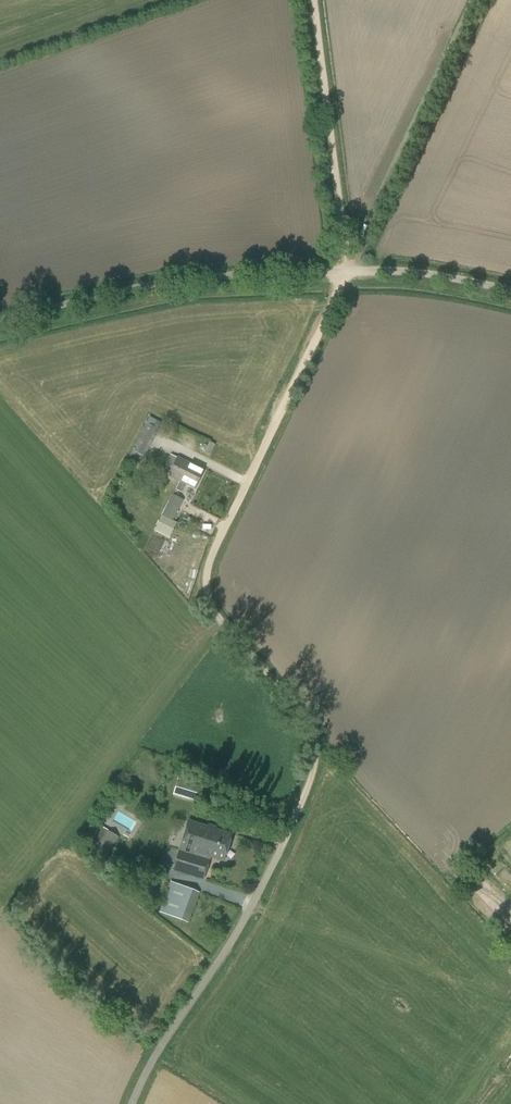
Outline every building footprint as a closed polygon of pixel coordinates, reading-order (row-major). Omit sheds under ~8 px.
[(141,463),(158,429),(145,423),(131,451),(132,451),(129,457),(141,463)] [(209,442),(204,452),(210,455),(215,445),(209,442)] [(180,481),(189,462),(178,457),(177,457),(171,455),(166,464),(172,467),(168,475),(180,481)] [(189,462),(180,481),(195,488),(204,470),(189,462)] [(173,521),(179,508),(168,503),(161,515),(162,516),(161,519),(170,524),(172,520),(173,521)] [(197,799),(201,784),(179,778),(175,793),(197,799)] [(188,829),(183,845),(175,869),(204,879),(211,857),(223,861),(224,858),(232,834),(218,829),(191,820),(188,829)] [(119,835),(99,825),(89,844),(95,847),(91,857),(102,864),(119,835)] [(189,922),(194,907),(198,896),(199,892),(170,881),(160,910),(189,922)]
